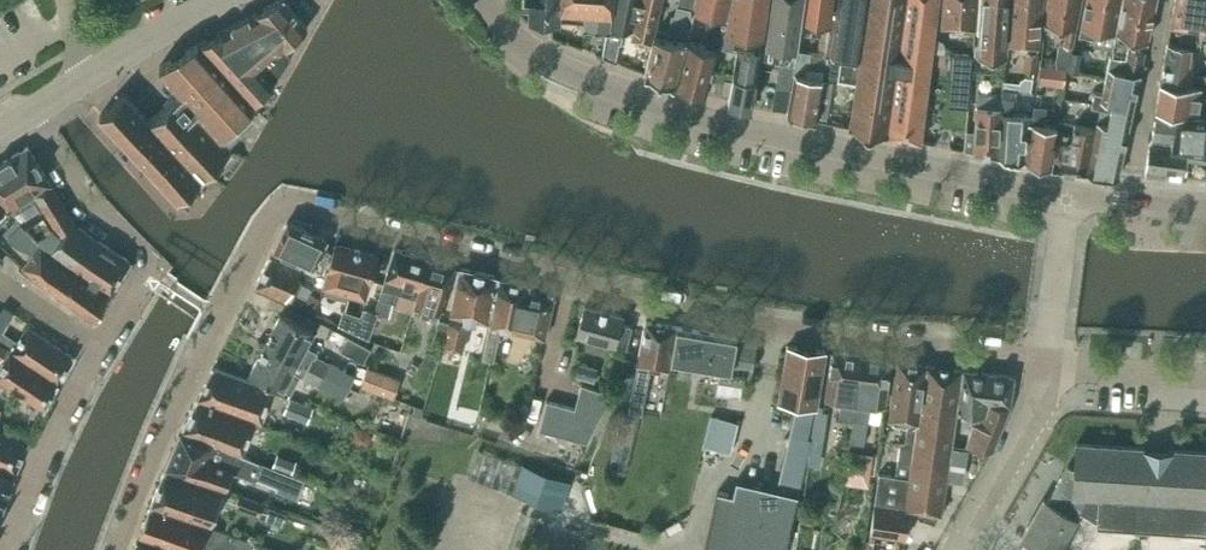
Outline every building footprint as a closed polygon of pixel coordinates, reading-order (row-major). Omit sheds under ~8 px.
[(285,0),(279,0),(226,28),(199,43),(253,101),(275,81),(292,55),(285,46),(309,26),(285,0)] [(604,56),(610,28),(614,0),(524,0),(524,7),(531,7),(530,21),(561,23),(562,17),(585,20),(582,47),(604,56)] [(639,0),(615,0),(611,29),(605,56),(616,60),(620,42),(621,43),(625,28),(633,29),(639,0)] [(653,42),(655,34),(662,0),(640,0),(633,28),(635,28),(633,37),(653,42)] [(696,0),(679,0),(675,15),(673,14),(668,35),(655,34),(653,42),(646,72),(674,84),(686,37),(688,38),(694,9),(696,0)] [(730,33),(734,0),(696,0),(694,9),(711,13),(705,45),(686,39),(675,84),(680,85),(686,88),(692,89),(707,93),(717,49),(717,48),(720,32),(730,33)] [(769,0),(734,0),(730,33),(735,33),(764,38),(769,0)] [(804,0),(774,0),(768,45),(783,47),(781,62),(795,64),(804,0)] [(831,26),(833,8),(835,0),(805,0),(802,22),(831,26)] [(838,9),(833,8),(831,26),(827,61),(830,61),(828,76),(857,80),(869,0),(840,0),(838,9)] [(851,126),(922,141),(939,0),(870,0),(851,126)] [(978,0),(945,0),(943,24),(977,26),(978,0)] [(1011,0),(983,0),(979,55),(1007,56),(1011,0)] [(1043,0),(1012,0),(1009,43),(1027,44),(1025,69),(1036,70),(1037,66),(1040,45),(1043,0)] [(1082,0),(1048,0),(1046,23),(1068,26),(1060,63),(1069,65),(1072,50),(1082,0)] [(1112,54),(1115,38),(1117,30),(1116,30),(1122,0),(1087,0),(1080,35),(1097,38),(1096,46),(1113,49),(1112,54)] [(1148,39),(1156,0),(1123,0),(1117,30),(1115,38),(1112,54),(1122,57),(1119,68),(1141,72),(1146,50),(1148,39)] [(1172,20),(1200,24),(1198,36),(1205,37),(1205,0),(1176,0),(1172,20)] [(1195,29),(1171,25),(1162,80),(1191,84),(1193,73),(1195,59),(1190,58),(1195,29)] [(732,49),(735,33),(730,33),(720,32),(717,48),(717,49),(718,47),(732,49)] [(935,38),(933,50),(945,52),(945,46),(944,42),(940,39),(935,38)] [(182,91),(150,121),(204,178),(233,147),(223,136),(226,133),(231,137),(257,113),(252,107),(255,104),(199,44),(160,66),(182,91)] [(730,93),(729,100),(753,106),(762,53),(738,48),(733,80),(726,78),(723,91),(730,93)] [(1083,53),(1072,50),(1069,65),(1068,70),(1079,72),(1083,53)] [(833,82),(825,80),(808,76),(812,52),(798,51),(795,75),(788,113),(818,119),(844,123),(845,116),(829,114),(833,82)] [(971,54),(951,52),(948,77),(951,77),(969,78),(971,54)] [(1092,105),(1099,107),(1111,109),(1113,100),(1118,101),(1119,97),(1135,101),(1141,72),(1119,68),(1122,57),(1112,54),(1103,92),(1095,90),(1092,105)] [(1066,68),(1040,64),(1038,82),(1063,86),(1066,68)] [(1191,84),(1200,85),(1205,86),(1205,75),(1193,73),(1191,84)] [(1004,81),(1004,89),(1014,89),(1031,91),(1033,76),(1026,76),(1021,79),(1021,82),(1004,81)] [(1199,95),(1205,96),(1205,86),(1200,85),(1191,84),(1162,80),(1157,107),(1196,112),(1199,95)] [(1014,98),(1014,89),(1004,89),(1003,95),(1003,97),(999,157),(1023,162),(1028,127),(1029,115),(1014,113),(1014,98)] [(974,151),(999,157),(1003,97),(1003,95),(980,93),(979,105),(978,105),(976,131),(974,151)] [(204,178),(150,121),(125,95),(100,115),(180,200),(204,178)] [(1099,107),(1097,120),(1088,172),(1119,176),(1135,101),(1119,97),(1118,101),(1113,100),(1111,109),(1099,107)] [(1033,128),(1028,162),(1051,167),(1057,131),(1058,126),(1045,124),(1046,108),(1031,105),(1029,115),(1028,127),(1033,128)] [(1188,148),(1189,148),(1187,172),(1205,174),(1205,113),(1196,113),(1157,108),(1152,136),(1151,141),(1188,148)] [(1057,131),(1051,167),(1087,172),(1095,126),(1075,124),(1073,136),(1057,131)] [(976,131),(966,130),(965,149),(974,151),(976,131)] [(1147,168),(1186,172),(1188,149),(1151,141),(1147,168)] [(8,206),(14,213),(20,209),(26,219),(40,210),(43,214),(62,200),(52,183),(51,183),(52,182),(29,145),(13,155),(0,163),(0,198),(8,206)] [(8,217),(14,213),(8,206),(0,198),(0,225),(8,217)] [(54,251),(65,262),(111,293),(131,261),(74,223),(75,221),(62,200),(43,214),(52,229),(54,228),(55,227),(65,238),(58,246),(54,251)] [(65,262),(54,251),(53,252),(41,240),(18,217),(3,232),(17,246),(35,252),(26,264),(41,277),(93,318),(95,320),(111,293),(65,262)] [(324,248),(328,239),(288,221),(274,249),(324,274),(332,252),(324,248)] [(378,255),(336,243),(333,257),(332,259),(325,282),(366,294),(370,280),(371,280),(378,255)] [(413,312),(414,313),(429,258),(395,248),(380,298),(376,312),(390,316),(394,302),(395,302),(398,291),(417,297),(413,312)] [(301,271),(271,256),(257,286),(287,301),(288,299),(292,301),(298,291),(293,288),(301,271)] [(444,306),(456,266),(429,258),(414,313),(438,319),(442,305),(444,306)] [(488,322),(499,277),(461,267),(450,314),(488,322)] [(548,319),(556,290),(500,277),(482,353),(492,356),(499,325),(543,335),(548,319)] [(303,283),(297,293),(307,298),(312,288),(303,283)] [(313,311),(319,297),(310,292),(304,307),(313,311)] [(586,304),(578,333),(627,347),(632,325),(621,322),(623,314),(586,304)] [(0,311),(0,314),(11,321),(12,318),(16,313),(4,305),(2,308),(0,311)] [(287,353),(300,359),(351,385),(356,375),(331,361),(317,355),(319,351),(308,345),(315,331),(282,314),(267,342),(287,353)] [(445,348),(437,371),(458,378),(464,351),(470,326),(448,321),(449,320),(439,318),(435,328),(437,329),(434,339),(445,343),(443,347),(445,348)] [(671,370),(672,359),(678,326),(646,320),(639,365),(635,388),(648,391),(652,367),(671,370)] [(737,338),(738,336),(678,326),(672,359),(721,367),(732,369),(737,338)] [(60,381),(74,356),(27,327),(18,342),(13,339),(3,332),(0,330),(0,342),(60,381)] [(372,346),(350,335),(342,349),(365,360),(372,346)] [(757,342),(737,338),(732,369),(721,367),(717,393),(741,396),(744,380),(748,381),(749,374),(753,375),(753,374),(752,374),(757,342)] [(45,408),(60,381),(13,351),(0,342),(0,361),(2,362),(0,365),(0,380),(13,389),(45,408)] [(346,383),(351,385),(300,359),(287,353),(267,342),(251,372),(293,393),(302,374),(319,384),(339,395),(342,391),(346,383)] [(798,406),(813,409),(813,407),(819,408),(827,350),(789,345),(780,403),(798,406)] [(858,389),(863,355),(833,351),(827,396),(845,398),(842,418),(851,420),(854,399),(856,400),(857,400),(858,389)] [(863,355),(858,389),(857,400),(856,400),(850,442),(865,445),(871,402),(886,404),(892,359),(863,355)] [(922,402),(928,364),(899,360),(890,418),(910,421),(907,441),(901,440),(897,473),(912,475),(920,417),(925,418),(927,403),(922,402)] [(598,366),(580,362),(577,376),(595,380),(598,366)] [(912,475),(912,477),(907,508),(911,509),(942,513),(963,369),(928,364),(922,402),(927,403),(925,418),(920,417),(912,475)] [(274,390),(214,368),(199,398),(261,422),(274,390)] [(368,368),(362,384),(394,396),(400,379),(368,368)] [(1010,405),(1015,376),(964,369),(959,409),(977,412),(975,422),(968,444),(994,448),(1010,405)] [(575,407),(601,413),(611,392),(581,384),(575,407)] [(291,396),(284,413),(309,423),(315,406),(291,396)] [(258,421),(198,399),(181,432),(243,455),(258,421)] [(555,432),(563,404),(547,400),(540,428),(555,432)] [(575,407),(563,404),(555,432),(588,440),(601,413),(575,407)] [(785,460),(780,480),(800,485),(811,437),(807,436),(813,409),(798,406),(785,460)] [(823,439),(824,439),(828,414),(817,411),(812,437),(813,437),(810,454),(819,456),(823,439)] [(370,436),(368,431),(362,429),(357,431),(355,436),(357,442),(363,444),(368,441),(370,436)] [(2,471),(4,468),(16,472),(29,440),(13,434),(0,430),(0,470),(2,471)] [(238,454),(181,432),(166,468),(225,488),(238,454)] [(1151,448),(1077,443),(1076,466),(1068,465),(1047,499),(1045,498),(1022,536),(1046,549),(1060,549),(1079,518),(1077,517),(1081,510),(1097,520),(1097,526),(1205,533),(1205,452),(1151,448)] [(869,486),(873,454),(851,452),(848,470),(846,470),(845,484),(869,486)] [(239,453),(238,454),(232,470),(257,480),(258,477),(279,486),(286,471),(239,453)] [(297,460),(278,453),(273,466),(292,473),(297,460)] [(513,493),(544,503),(562,509),(571,481),(523,464),(523,465),(513,493)] [(0,470),(0,510),(3,511),(3,510),(13,480),(15,475),(10,474),(2,471),(0,470)] [(227,495),(165,471),(152,505),(209,525),(217,506),(222,509),(227,495)] [(907,508),(912,477),(880,473),(871,534),(907,539),(911,509),(907,508)] [(798,494),(778,489),(737,480),(733,494),(718,490),(705,547),(717,549),(786,549),(798,494)] [(241,494),(236,505),(260,513),(265,503),(241,494)] [(152,506),(140,535),(182,549),(211,549),(213,545),(229,549),(272,549),(273,547),(152,506)] [(138,541),(134,549),(162,549),(138,541)]
